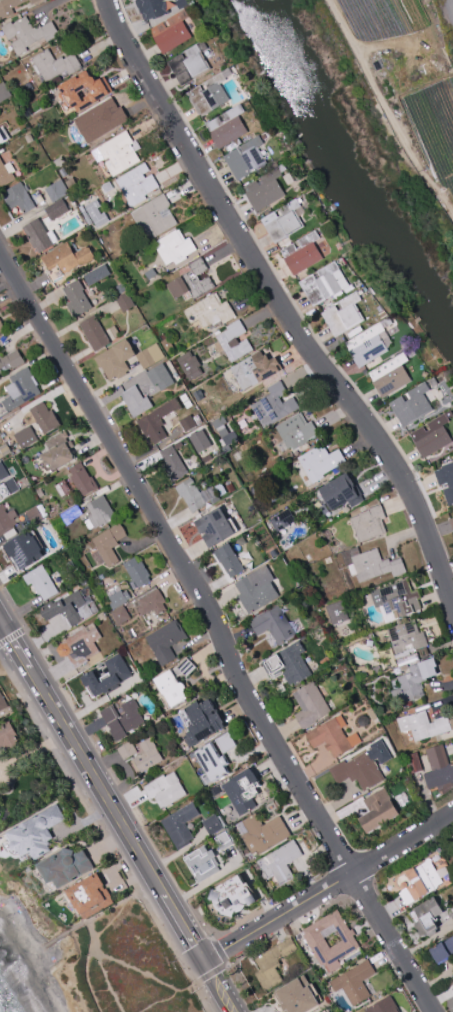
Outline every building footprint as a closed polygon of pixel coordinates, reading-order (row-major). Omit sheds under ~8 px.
[(1,17),(0,17),(0,0),(1,0),(28,0),(12,7),(14,12),(1,18),(1,17)] [(137,6),(134,0),(165,0),(169,11),(161,14),(161,15),(153,18),(153,16),(144,20),(141,12),(140,12),(137,6)] [(179,8),(175,0),(187,0),(189,3),(179,8)] [(185,7),(190,16),(183,19),(192,36),(162,53),(152,35),(153,34),(149,28),(185,7)] [(11,20),(12,23),(26,15),(33,27),(40,23),(41,26),(51,19),(60,33),(47,40),(44,35),(26,47),(27,49),(18,55),(11,43),(18,38),(17,35),(9,39),(1,26),(11,20)] [(203,39),(208,47),(201,51),(211,67),(181,85),(167,60),(203,39)] [(32,57),(48,47),(55,59),(62,55),(64,58),(74,52),(82,66),(69,74),(66,69),(46,81),(45,79),(41,81),(37,74),(41,72),(36,63),(33,65),(30,60),(33,58),(32,57)] [(229,66),(234,75),(220,83),(230,99),(200,117),(185,92),(229,66)] [(78,111),(75,105),(70,108),(70,107),(64,98),(60,91),(62,90),(59,84),(77,73),(78,76),(82,74),(81,71),(87,67),(91,73),(95,74),(97,78),(101,76),(102,77),(105,75),(113,90),(108,93),(108,92),(95,99),(96,100),(78,111)] [(12,94),(0,102),(0,83),(4,80),(12,94)] [(74,118),(112,96),(119,107),(122,105),(129,118),(88,143),(74,118)] [(205,123),(240,102),(245,111),(239,114),(248,131),(219,148),(209,131),(210,131),(205,123)] [(27,116),(22,107),(29,104),(34,112),(27,116)] [(11,137),(0,144),(0,128),(4,125),(11,137)] [(126,129),(133,141),(134,141),(133,140),(136,139),(140,147),(135,150),(141,160),(113,176),(105,162),(110,159),(109,157),(105,159),(104,158),(97,162),(91,151),(98,147),(98,146),(126,129)] [(259,134),(265,144),(259,147),(267,162),(237,180),(223,155),(259,134)] [(53,161),(63,155),(67,163),(57,168),(53,161)] [(17,177),(0,187),(0,157),(5,164),(11,161),(16,170),(13,171),(17,177)] [(273,164),(278,161),(280,164),(284,162),(288,168),(282,172),(283,174),(276,178),(286,194),(256,212),(245,193),(246,192),(242,186),(275,167),(273,164)] [(116,179),(145,162),(150,169),(143,173),(146,177),(152,174),(159,186),(145,194),(147,198),(132,207),(131,205),(129,205),(128,202),(128,200),(116,179)] [(289,172),(294,180),(288,184),(283,176),(289,172)] [(66,181),(74,177),(78,185),(70,189),(66,181)] [(45,188),(62,178),(69,190),(66,191),(67,194),(53,202),(45,188)] [(11,209),(2,193),(21,181),(24,185),(26,184),(30,190),(27,191),(36,206),(24,213),(19,204),(11,209)] [(102,185),(110,181),(113,188),(105,192),(102,185)] [(149,195),(160,188),(162,192),(151,199),(149,195)] [(131,212),(164,192),(171,205),(168,207),(178,223),(148,241),(131,212)] [(297,197),(297,198),(300,197),(302,201),(300,202),(305,212),(299,216),(304,225),(285,237),(286,239),(280,242),(279,241),(275,243),(260,219),(297,197)] [(45,208),(63,198),(70,210),(52,220),(45,208)] [(85,205),(97,198),(101,205),(98,207),(101,213),(105,211),(110,220),(98,227),(93,219),(92,219),(88,212),(89,212),(85,205)] [(79,206),(82,205),(93,223),(89,225),(84,217),(85,216),(79,206)] [(39,217),(48,232),(53,229),(59,241),(40,252),(36,247),(34,248),(22,227),(39,217)] [(189,236),(197,249),(185,256),(187,258),(176,264),(174,260),(166,265),(152,243),(176,228),(177,229),(179,228),(185,239),(189,236)] [(315,229),(319,236),(322,234),(329,247),(329,253),(323,256),(323,258),(293,275),(282,256),(283,256),(280,250),(315,229)] [(41,257),(67,241),(74,253),(87,245),(88,247),(90,246),(95,255),(94,256),(95,258),(84,264),(83,263),(55,280),(56,282),(54,283),(47,270),(49,268),(45,262),(44,262),(41,257)] [(167,284),(191,269),(188,264),(201,256),(208,268),(205,270),(208,275),(209,275),(216,286),(193,299),(192,296),(186,300),(183,294),(175,299),(167,284)] [(298,281),(334,260),(349,285),(343,288),(313,306),(298,281)] [(84,276),(106,263),(111,273),(90,286),(84,276)] [(145,273),(153,267),(157,274),(149,279),(145,273)] [(79,278),(85,289),(83,290),(93,307),(75,317),(67,304),(68,303),(71,301),(67,294),(63,288),(79,278)] [(357,291),(356,290),(360,287),(363,292),(359,295),(362,299),(355,303),(365,319),(335,337),(320,312),(334,304),(338,310),(342,308),(339,302),(357,291)] [(116,298),(128,291),(136,305),(124,312),(116,298)] [(227,300),(236,316),(222,324),(221,321),(213,325),(212,323),(204,328),(198,319),(191,324),(183,310),(216,291),(223,302),(227,300)] [(80,323),(95,314),(112,342),(95,352),(84,331),(80,323)] [(359,368),(348,350),(349,349),(345,343),(380,321),(380,322),(386,319),(389,317),(393,322),(384,328),(392,342),(387,348),(388,350),(359,368)] [(231,362),(216,336),(228,329),(226,326),(239,319),(247,331),(236,337),(239,342),(247,338),(253,349),(231,362)] [(110,327),(115,325),(121,335),(116,338),(110,327)] [(161,341),(169,337),(175,347),(167,352),(161,341)] [(95,358),(114,347),(114,346),(128,338),(137,354),(136,354),(126,360),(131,369),(127,371),(128,373),(119,378),(118,377),(111,381),(103,367),(101,368),(95,358)] [(137,355),(138,354),(158,343),(166,357),(145,370),(137,355)] [(3,368),(0,370),(0,352),(3,357),(18,349),(26,362),(14,369),(12,366),(4,371),(3,368)] [(177,358),(190,350),(195,358),(191,360),(194,366),(198,363),(203,373),(190,381),(177,358)] [(260,350),(264,355),(267,353),(270,359),(277,356),(286,371),(282,373),(281,371),(278,373),(278,372),(261,382),(260,381),(253,385),(252,384),(243,390),(230,368),(251,355),(260,350)] [(411,380),(382,398),(371,378),(372,378),(368,372),(404,351),(409,360),(402,364),(411,380)] [(147,372),(164,362),(175,383),(161,390),(158,384),(154,386),(147,372)] [(10,412),(0,418),(0,397),(5,394),(6,396),(10,394),(6,387),(14,383),(10,377),(28,366),(39,384),(37,385),(42,392),(10,411),(10,412)] [(299,407),(264,428),(251,405),(271,393),(267,388),(280,380),(287,392),(279,397),(283,403),(293,397),(299,407)] [(434,410),(404,428),(389,403),(403,395),(406,402),(412,398),(408,392),(426,381),(430,389),(424,393),(434,410)] [(123,392),(136,384),(144,398),(148,396),(154,406),(134,417),(128,407),(129,407),(121,394),(124,393),(123,392)] [(30,409),(44,401),(50,410),(53,409),(61,424),(45,434),(39,423),(38,424),(36,421),(37,421),(30,409)] [(137,420),(171,401),(172,402),(176,408),(176,409),(161,418),(164,424),(162,425),(168,436),(155,444),(154,442),(153,443),(149,436),(150,435),(147,436),(137,420)] [(451,409),(452,413),(452,416),(448,418),(450,420),(443,424),(452,441),(424,458),(413,439),(414,439),(410,433),(423,426),(426,432),(431,429),(427,423),(451,409)] [(275,426),(300,412),(307,423),(311,420),(318,433),(307,439),(308,441),(294,449),(292,446),(288,449),(287,448),(282,451),(278,444),(284,441),(275,426)] [(179,421),(191,414),(197,425),(186,432),(179,421)] [(212,422),(222,416),(226,423),(224,424),(225,426),(218,430),(217,428),(216,429),(212,422)] [(15,435),(30,425),(39,439),(23,449),(15,435)] [(235,430),(239,438),(227,446),(224,441),(221,443),(218,439),(222,437),(219,431),(226,427),(229,433),(235,430)] [(198,453),(212,446),(202,429),(189,436),(198,453)] [(45,442),(65,430),(69,436),(66,438),(68,441),(71,440),(75,446),(70,449),(71,449),(75,456),(74,456),(75,458),(52,472),(51,472),(49,467),(48,467),(45,461),(45,460),(42,456),(42,454),(50,450),(45,442)] [(11,451),(0,458),(0,446),(6,443),(11,451)] [(298,458),(322,443),(329,455),(338,449),(345,460),(322,475),(324,477),(313,483),(298,458)] [(160,451),(173,444),(189,472),(171,482),(162,466),(167,464),(160,451)] [(1,480),(0,478),(0,461),(1,460),(10,475),(1,480)] [(70,469),(82,461),(91,477),(92,476),(99,488),(96,490),(95,489),(83,496),(74,482),(73,482),(72,479),(71,476),(73,475),(70,469)] [(441,466),(452,462),(452,504),(448,506),(444,494),(444,493),(443,489),(449,487),(447,483),(439,485),(434,471),(442,468),(441,466)] [(361,495),(364,500),(352,507),(349,502),(333,511),(327,500),(321,490),(320,489),(348,472),(352,479),(353,478),(355,483),(356,483),(363,494),(361,495)] [(3,499),(0,494),(0,486),(3,484),(2,482),(4,481),(5,482),(13,477),(20,489),(11,494),(11,493),(3,499)] [(175,487),(192,477),(201,493),(212,486),(218,496),(206,502),(207,504),(193,513),(183,496),(181,498),(175,487)] [(215,486),(222,482),(228,492),(221,496),(215,486)] [(15,527),(0,536),(0,505),(0,501),(30,484),(40,503),(14,518),(17,524),(14,526),(15,527)] [(60,484),(66,495),(62,497),(55,486),(56,486),(60,484)] [(87,504),(104,494),(117,517),(106,524),(105,522),(95,528),(95,527),(90,530),(85,521),(90,518),(89,517),(93,515),(87,504)] [(37,506),(42,504),(48,514),(43,517),(37,506)] [(61,514),(78,504),(83,514),(66,524),(61,514)] [(381,504),(386,518),(382,519),(386,532),(360,543),(354,528),(354,529),(350,518),(360,514),(359,514),(369,510),(369,509),(381,504)] [(26,512),(36,506),(43,518),(33,524),(26,512)] [(222,506),(230,520),(237,532),(238,533),(212,549),(205,536),(208,534),(207,532),(203,534),(196,522),(222,506)] [(289,508),(297,520),(277,532),(270,520),(289,508)] [(93,539),(120,523),(127,535),(117,541),(119,544),(112,548),(120,561),(109,567),(106,561),(98,566),(91,554),(99,550),(93,539)] [(3,535),(14,528),(17,533),(6,539),(3,535)] [(4,545),(29,531),(32,536),(34,535),(42,550),(41,551),(44,556),(36,560),(37,562),(22,571),(21,570),(17,572),(3,547),(5,546),(4,545)] [(245,570),(232,578),(222,562),(221,563),(215,551),(226,544),(226,545),(231,542),(237,553),(236,554),(245,570)] [(401,557),(406,572),(393,577),(391,571),(359,583),(356,574),(352,576),(348,565),(346,566),(341,553),(358,547),(360,554),(377,548),(382,561),(389,558),(390,562),(401,557)] [(124,564),(135,557),(139,563),(143,561),(151,575),(149,577),(151,581),(139,588),(136,582),(135,583),(124,564)] [(64,564),(72,560),(77,570),(69,574),(64,564)] [(23,576),(42,564),(59,592),(45,601),(41,594),(38,595),(31,583),(28,585),(23,576)] [(267,564),(276,579),(272,581),(281,596),(250,614),(239,595),(242,594),(236,583),(267,564)] [(418,590),(421,598),(418,599),(422,608),(416,611),(416,612),(397,620),(397,619),(387,623),(380,605),(379,606),(375,598),(374,599),(372,594),(374,593),(374,592),(378,590),(378,589),(395,583),(394,582),(397,581),(398,582),(407,578),(413,592),(418,590)] [(118,584),(123,592),(127,590),(131,598),(127,600),(128,601),(113,610),(110,604),(112,603),(107,593),(109,592),(107,590),(118,584)] [(61,612),(46,621),(39,609),(53,601),(54,604),(61,600),(78,589),(79,591),(88,586),(92,593),(89,595),(99,611),(72,627),(65,616),(64,617),(61,612)] [(139,601),(159,588),(167,601),(163,603),(167,610),(158,616),(154,609),(143,616),(137,607),(141,605),(139,601)] [(327,606),(343,600),(350,619),(334,625),(327,606)] [(280,646),(270,629),(259,636),(250,621),(279,604),(298,635),(280,646)] [(111,612),(123,605),(131,618),(119,625),(111,612)] [(189,638),(186,640),(185,638),(170,647),(177,658),(162,667),(154,653),(155,653),(146,637),(177,619),(179,623),(180,623),(189,638)] [(415,619),(420,633),(424,631),(429,645),(416,649),(417,651),(414,652),(413,648),(395,654),(387,629),(415,619)] [(85,626),(86,627),(93,623),(102,637),(93,642),(99,652),(87,659),(88,661),(74,670),(66,656),(61,657),(57,650),(60,644),(58,642),(85,626)] [(306,651),(302,654),(313,674),(310,675),(311,677),(296,685),(294,683),(291,685),(284,672),(287,671),(286,668),(282,671),(276,675),(278,678),(274,680),(273,677),(271,678),(262,662),(293,645),(300,640),(306,651)] [(396,660),(418,652),(420,659),(399,667),(396,660)] [(119,653),(132,675),(131,675),(132,676),(118,685),(119,687),(105,695),(104,693),(96,698),(96,697),(90,686),(87,688),(85,685),(84,685),(82,682),(83,680),(81,678),(84,677),(83,676),(93,670),(94,672),(95,672),(99,679),(110,673),(105,664),(106,663),(105,662),(119,653)] [(439,675),(426,680),(427,682),(422,683),(424,688),(423,689),(425,696),(397,707),(391,691),(395,690),(391,680),(412,672),(410,667),(436,657),(439,666),(437,667),(439,675)] [(197,667),(187,677),(184,674),(177,678),(180,684),(181,683),(183,683),(184,684),(185,684),(187,688),(185,689),(186,691),(185,692),(189,699),(174,708),(173,709),(173,708),(165,695),(164,695),(155,680),(172,670),(178,667),(188,658),(197,667)] [(305,730),(296,715),(304,710),(294,694),(315,681),(333,712),(318,721),(318,722),(305,730)] [(8,706),(0,711),(0,693),(8,706)] [(117,742),(110,731),(111,730),(109,726),(108,726),(99,713),(112,705),(119,716),(124,713),(120,706),(133,698),(139,708),(137,709),(144,722),(139,725),(139,729),(117,742)] [(227,728),(192,749),(192,748),(191,748),(189,744),(190,744),(188,740),(190,738),(188,734),(192,732),(190,728),(182,714),(188,710),(187,709),(199,702),(201,705),(211,699),(212,702),(213,701),(217,707),(216,708),(226,723),(225,724),(227,728)] [(373,707),(379,718),(374,721),(368,710),(373,707)] [(448,716),(452,730),(416,742),(412,729),(402,733),(398,719),(409,715),(410,716),(427,710),(431,724),(436,722),(435,720),(448,716)] [(336,759),(332,751),(330,752),(326,745),(328,744),(327,742),(315,749),(307,734),(319,727),(337,717),(337,718),(343,714),(349,725),(343,728),(348,738),(358,732),(363,742),(354,747),(354,748),(336,759)] [(2,746),(0,747),(0,727),(8,722),(17,737),(16,738),(19,743),(5,752),(2,746)] [(230,731),(239,746),(224,754),(216,740),(230,731)] [(151,737),(156,746),(155,747),(163,760),(148,769),(149,770),(146,772),(146,771),(141,773),(140,772),(138,774),(131,762),(133,760),(132,759),(140,755),(139,754),(144,751),(140,744),(151,737)] [(365,792),(358,780),(354,782),(351,778),(339,785),(330,769),(345,760),(347,763),(368,752),(374,749),(372,745),(383,739),(394,758),(383,765),(379,758),(376,760),(386,779),(365,792)] [(138,752),(124,761),(117,749),(131,741),(138,752)] [(212,741),(222,757),(226,755),(230,761),(226,764),(230,771),(214,780),(197,751),(212,741)] [(450,764),(452,763),(452,789),(444,795),(443,791),(440,792),(438,787),(430,789),(425,774),(433,771),(426,750),(444,744),(450,764)] [(418,753),(424,771),(411,775),(406,756),(418,753)] [(252,769),(255,774),(256,773),(261,783),(260,783),(262,787),(259,788),(259,789),(258,790),(261,795),(254,799),(258,806),(241,816),(223,786),(239,776),(239,777),(252,769)] [(187,795),(165,808),(164,807),(161,809),(154,798),(151,799),(144,787),(164,775),(166,777),(175,772),(180,781),(179,781),(187,795)] [(386,788),(402,815),(370,835),(361,820),(372,813),(365,801),(386,788)] [(160,820),(194,801),(201,814),(186,823),(196,840),(178,851),(160,820)] [(51,851),(36,860),(31,853),(23,858),(21,855),(20,852),(19,852),(14,851),(12,847),(14,843),(9,835),(8,834),(57,804),(66,819),(49,829),(54,838),(48,841),(50,844),(48,846),(51,851)] [(203,822),(217,813),(226,828),(212,836),(203,822)] [(257,813),(264,826),(281,816),(292,836),(259,856),(257,852),(253,855),(242,837),(243,836),(237,825),(257,813)] [(227,831),(233,843),(221,850),(214,839),(227,831)] [(294,840),(303,855),(287,865),(295,878),(289,882),(288,880),(280,884),(275,876),(268,880),(257,862),(294,840)] [(94,867),(82,845),(74,850),(63,847),(63,849),(36,864),(48,884),(53,881),(57,889),(94,867)] [(220,869),(199,882),(185,858),(205,846),(209,852),(213,849),(217,856),(215,858),(218,864),(217,865),(220,869)] [(414,865),(415,867),(426,861),(426,859),(428,857),(431,857),(432,859),(432,862),(443,881),(439,884),(436,888),(430,892),(429,890),(412,900),(404,887),(403,888),(400,887),(397,885),(396,883),(396,880),(396,876),(414,865)] [(441,877),(437,869),(446,865),(449,872),(441,877)] [(96,872),(104,885),(102,886),(104,889),(106,888),(111,897),(110,898),(113,903),(83,921),(65,891),(96,872)] [(240,875),(245,885),(248,883),(253,892),(252,893),(253,896),(254,895),(258,902),(250,906),(249,904),(247,905),(245,909),(241,912),(237,913),(234,913),(233,917),(222,914),(222,913),(219,911),(217,909),(215,905),(214,901),(210,900),(212,890),(240,875)] [(435,894),(444,910),(436,915),(437,915),(438,916),(438,917),(438,918),(438,919),(437,919),(436,920),(435,919),(434,918),(438,926),(437,927),(437,931),(431,934),(427,932),(422,936),(415,924),(415,922),(410,912),(415,909),(414,907),(435,894)] [(337,909),(350,930),(352,928),(355,933),(353,935),(359,946),(337,959),(341,965),(329,973),(323,963),(321,965),(303,934),(305,933),(303,929),(337,909)] [(443,941),(452,935),(452,955),(452,953),(448,955),(449,957),(438,963),(429,948),(442,940),(443,941)] [(329,981),(337,976),(363,961),(362,961),(367,958),(376,972),(366,978),(375,992),(353,1006),(342,988),(335,991),(329,981)] [(320,1003),(304,1011),(281,1011),(284,1010),(283,1008),(284,1008),(282,1005),(279,1006),(272,994),(274,993),(273,991),(277,990),(276,989),(299,976),(304,973),(310,984),(309,984),(319,1001),(320,1003)] [(390,994),(401,1011),(366,1011),(364,1009),(390,994)]
